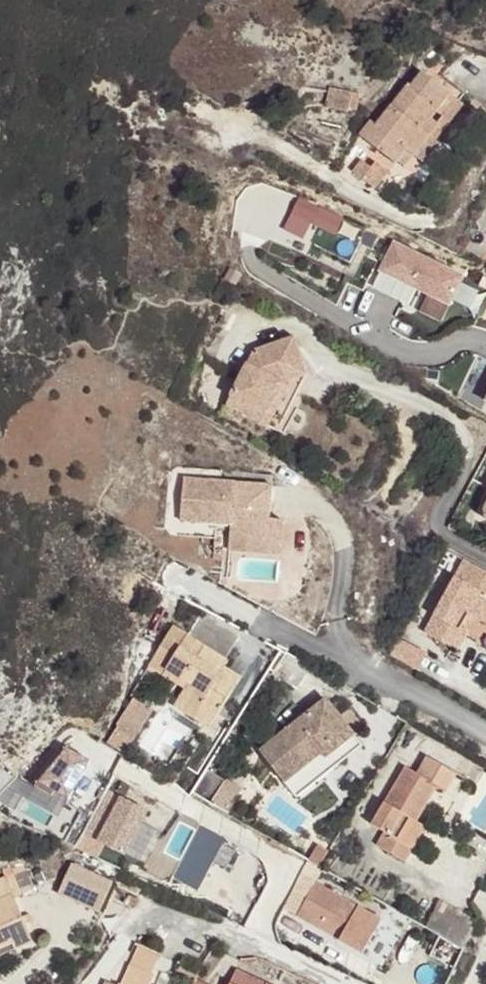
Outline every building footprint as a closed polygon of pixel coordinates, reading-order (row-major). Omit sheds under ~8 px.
[(452,70),(444,64),(432,80),(440,86),(445,79),(452,70)] [(432,80),(421,72),(409,88),(407,86),(377,125),(370,121),(359,135),(396,163),(398,161),(407,150),(414,155),(429,136),(438,124),(431,119),(436,112),(439,115),(453,97),(432,80)] [(459,89),(445,79),(440,86),(453,97),(459,89)] [(473,100),(459,89),(453,97),(463,105),(467,108),(473,100)] [(463,105),(453,97),(439,115),(436,112),(431,119),(438,124),(429,136),(435,141),(463,105)] [(435,141),(429,136),(414,155),(423,162),(438,143),(435,141)] [(414,155),(407,150),(398,161),(405,167),(414,155)] [(370,168),(362,160),(353,171),(362,179),(370,168)] [(388,172),(376,162),(362,179),(374,189),(388,172)] [(290,213),(336,234),(344,216),(298,196),(290,213)] [(373,280),(442,310),(460,270),(391,240),(373,280)] [(277,431),(306,375),(293,337),(253,350),(226,405),(277,431)] [(477,401),(485,406),(485,381),(477,401)] [(273,475),(245,473),(244,483),(272,485),(273,475)] [(244,483),(184,478),(181,521),(218,524),(269,528),(269,519),(270,507),(259,507),(261,497),(271,497),(272,485),(244,483)] [(270,507),(271,497),(261,497),(259,507),(270,507)] [(269,528),(218,524),(216,549),(280,554),(283,520),(269,519),(269,528)] [(464,560),(424,632),(458,650),(467,634),(451,626),(461,609),(476,618),(485,624),(485,572),(464,560)] [(476,618),(461,609),(451,626),(467,634),(476,618)] [(239,638),(202,614),(188,636),(211,651),(218,656),(225,660),(239,638)] [(225,660),(218,656),(215,659),(209,655),(211,651),(188,636),(172,626),(148,664),(163,674),(166,669),(188,683),(185,688),(177,700),(197,712),(204,701),(220,711),(241,678),(223,667),(227,662),(225,660)] [(427,654),(398,638),(389,655),(418,671),(427,654)] [(218,656),(211,651),(209,655),(215,659),(218,656)] [(310,668),(285,653),(272,676),(297,690),(310,668)] [(188,683),(166,669),(163,674),(185,688),(188,683)] [(353,735),(326,699),(260,751),(284,782),(321,753),(324,758),(353,735)] [(220,711),(204,701),(197,712),(177,700),(174,705),(209,728),(220,711)] [(115,730),(132,739),(147,713),(127,703),(113,729),(115,730)] [(122,757),(132,739),(115,730),(105,747),(122,757)] [(362,746),(353,735),(324,758),(321,753),(284,782),(296,798),(362,746)] [(70,807),(90,767),(65,755),(35,795),(55,805),(57,801),(70,807)] [(456,773),(427,756),(417,774),(405,767),(372,823),(385,831),(376,845),(404,861),(411,848),(405,844),(418,822),(417,821),(412,819),(417,811),(421,814),(436,787),(445,792),(456,773)] [(179,775),(171,769),(164,778),(173,785),(179,775)] [(224,781),(208,771),(192,797),(208,807),(224,781)] [(126,858),(147,813),(107,794),(85,838),(126,858)] [(55,805),(35,795),(26,808),(51,821),(58,807),(68,812),(70,807),(57,801),(55,805)] [(421,814),(417,811),(412,819),(417,821),(421,814)] [(425,826),(418,822),(405,844),(411,848),(425,826)] [(25,869),(22,861),(2,870),(5,877),(11,874),(25,869)] [(70,863),(56,892),(96,911),(110,882),(70,863)] [(13,896),(19,893),(11,874),(5,877),(0,879),(0,948),(12,943),(15,949),(33,942),(13,896)] [(299,917),(365,954),(383,921),(317,884),(299,917)] [(477,921),(439,900),(425,926),(462,947),(477,921)] [(15,949),(12,943),(0,948),(0,956),(15,949)] [(153,974),(149,973),(157,955),(139,946),(121,983),(149,983),(153,974)] [(237,969),(229,983),(267,983),(237,969)]
